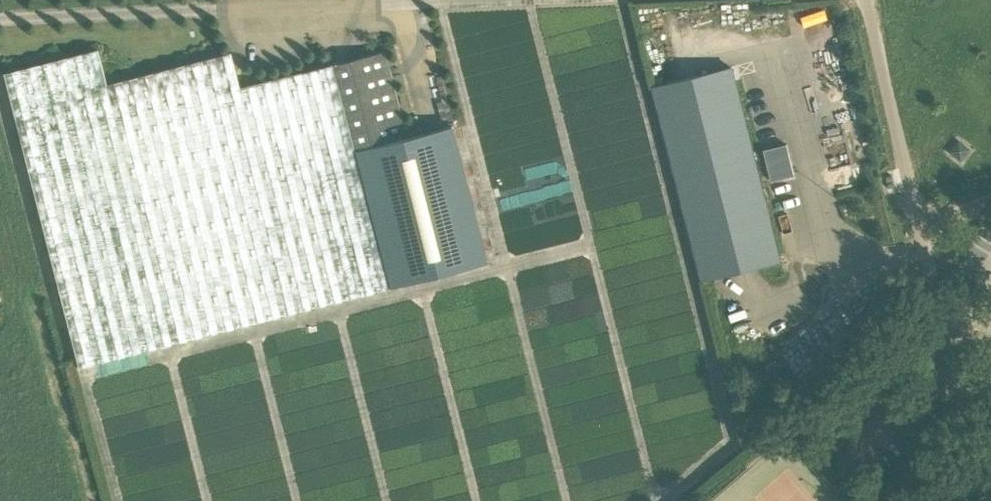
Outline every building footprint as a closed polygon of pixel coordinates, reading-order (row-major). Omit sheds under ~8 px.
[(367,192),(357,151),(408,137),(385,52),(335,65),(241,88),(232,52),(108,84),(99,49),(5,73),(81,368),(391,288),(367,192)] [(732,67),(654,86),(703,280),(780,261),(732,67)] [(786,142),(762,148),(770,178),(794,172),(786,142)]
